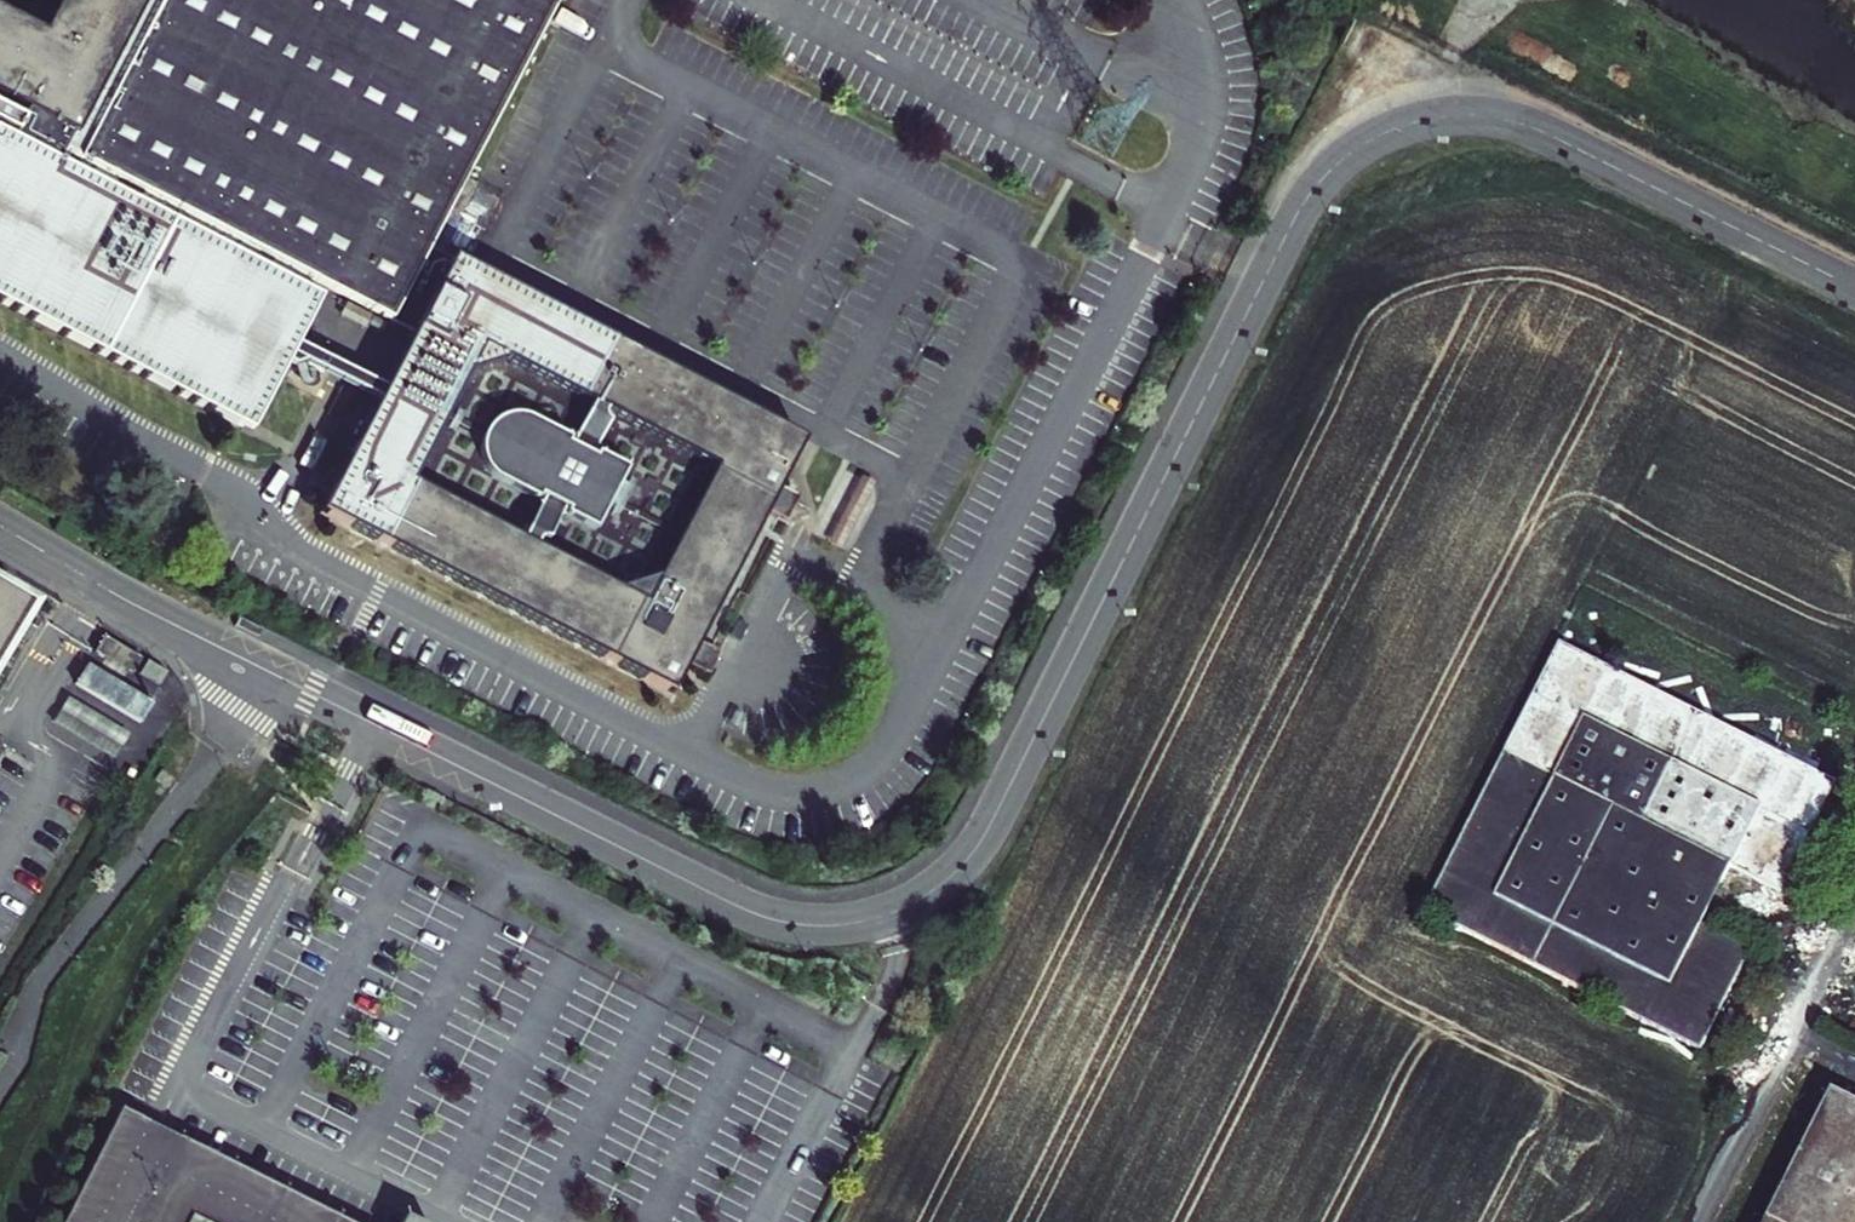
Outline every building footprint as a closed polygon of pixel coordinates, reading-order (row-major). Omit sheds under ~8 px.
[(318,297),(302,288),(308,278),(384,318),(401,287),(428,301),(376,400),(370,411),(312,520),(661,705),(795,451),(446,266),(438,281),(412,267),(553,0),(54,0),(41,25),(0,3),(0,95),(22,106),(19,113),(0,103),(0,122),(11,128),(9,132),(1,128),(0,129),(0,301),(248,430),(277,376),(288,354),(318,297)] [(376,400),(288,354),(277,376),(280,377),(297,372),(370,411),(376,400)] [(0,587),(0,652),(29,605),(0,587)] [(140,659),(102,636),(93,652),(130,674),(140,659)] [(1699,1052),(1750,950),(1701,926),(1731,867),(1779,892),(1802,847),(1828,860),(1835,845),(1810,832),(1834,783),(1560,643),(1423,912),(1699,1052)] [(164,672),(146,662),(140,673),(159,683),(164,672)] [(151,703),(85,663),(73,684),(139,723),(151,703)] [(128,731),(65,695),(50,720),(114,756),(128,731)] [(1830,1093),(1765,1221),(1854,1221),(1854,1105),(1830,1093)] [(156,1133),(116,1113),(62,1221),(335,1221),(156,1133)]
